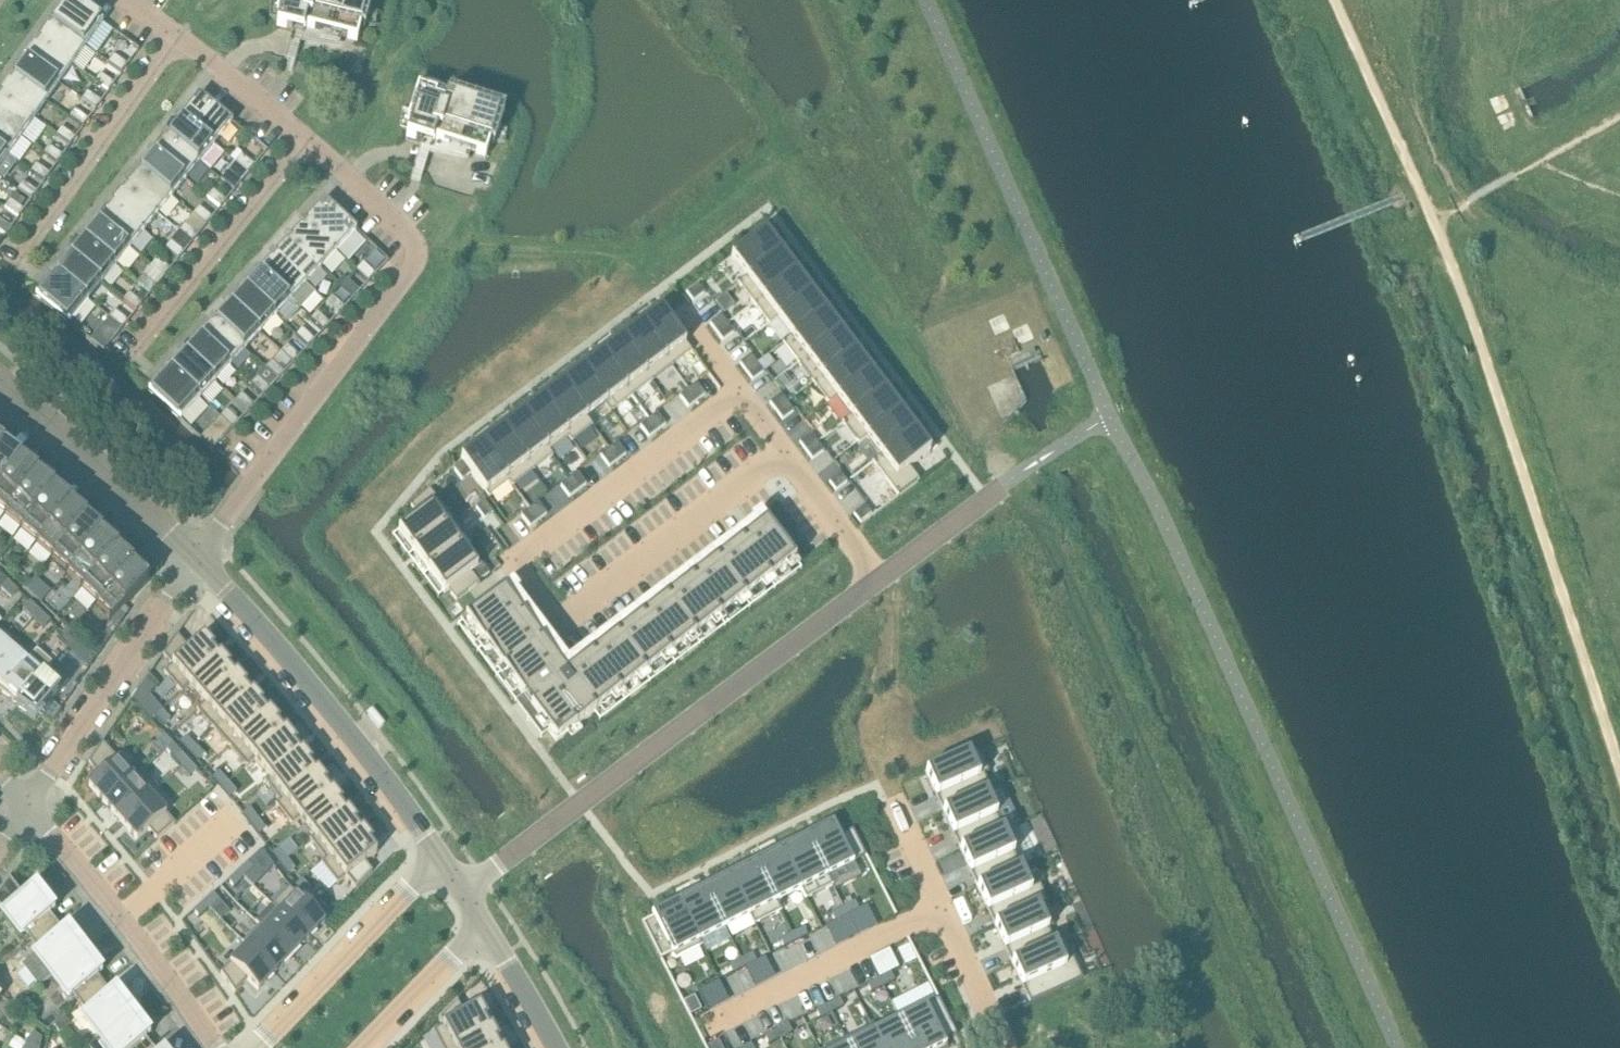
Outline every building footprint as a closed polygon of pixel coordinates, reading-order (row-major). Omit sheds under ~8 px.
[(50,22),(86,47),(103,23),(71,0),(66,0),(50,22)] [(277,12),(281,13),(277,29),(303,36),(304,31),(356,45),(360,29),(364,30),(372,0),(281,0),(277,12)] [(86,47),(50,22),(38,40),(73,65),(86,47)] [(60,83),(73,65),(38,40),(25,58),(60,83)] [(109,63),(122,72),(128,64),(114,55),(109,63)] [(60,83),(25,58),(12,76),(47,101),(60,83)] [(114,83),(100,74),(95,81),(109,90),(114,83)] [(47,101),(12,76),(0,93),(0,95),(34,119),(47,101)] [(437,97),(419,91),(408,122),(412,124),(406,139),(432,148),(434,144),(484,161),(489,145),(493,147),(504,115),(450,96),(447,104),(436,100),(437,97)] [(101,101),(87,92),(83,99),(96,108),(101,101)] [(0,95),(0,122),(21,138),(34,119),(0,95)] [(199,95),(181,118),(214,145),(233,122),(199,95)] [(88,119),(75,110),(70,117),(83,127),(88,119)] [(181,118),(167,135),(200,163),(214,145),(181,118)] [(21,138),(0,122),(0,150),(9,156),(21,138)] [(75,137),(62,128),(57,135),(70,145),(75,137)] [(167,135),(153,152),(186,180),(200,163),(167,135)] [(63,155),(49,146),(44,153),(58,163),(63,155)] [(9,156),(0,150),(0,168),(9,156)] [(153,152),(139,170),(172,197),(186,180),(153,152)] [(241,154),(235,162),(249,173),(255,165),(241,154)] [(50,173),(36,164),(31,171),(45,181),(50,173)] [(139,170),(125,187),(158,214),(172,197),(139,170)] [(228,173),(222,180),(234,190),(240,183),(228,173)] [(37,191),(23,182),(18,191),(32,199),(37,191)] [(125,187),(111,204),(144,231),(158,214),(125,187)] [(213,190),(208,197),(220,207),(226,200),(213,190)] [(10,200),(5,208),(19,217),(24,210),(10,200)] [(325,200),(305,222),(337,252),(357,230),(325,200)] [(111,204),(97,221),(130,249),(144,231),(111,204)] [(194,214),(207,224),(212,217),(200,207),(194,214)] [(0,220),(0,231),(6,235),(11,227),(0,220)] [(97,221),(83,238),(116,266),(130,249),(97,221)] [(290,239),(321,268),(337,252),(305,222),(290,239)] [(192,242),(198,235),(186,225),(180,232),(192,242)] [(765,233),(731,258),(746,277),(738,284),(746,278),(747,278),(780,253),(765,233)] [(83,238),(69,256),(102,283),(116,266),(83,238)] [(290,239),(274,255),(306,284),(321,268),(290,239)] [(178,259),(184,252),(171,242),(166,249),(178,259)] [(746,278),(738,284),(754,304),(795,273),(780,253),(747,278),(746,278)] [(274,255),(259,271),(291,300),(306,284),(274,255)] [(69,256),(55,273),(88,300),(102,283),(69,256)] [(152,266),(164,276),(170,268),(157,258),(152,266)] [(357,270),(369,281),(376,274),(364,263),(357,270)] [(259,271),(244,287),(276,317),(291,300),(259,271)] [(55,273),(36,296),(69,323),(88,300),(55,273)] [(795,273),(754,304),(769,325),(777,319),(777,318),(810,293),(795,273)] [(156,286),(143,276),(138,283),(150,293),(156,286)] [(360,291),(348,280),(341,287),(354,298),(360,291)] [(698,285),(687,293),(693,302),(705,293),(698,285)] [(244,287),(229,304),(261,333),(276,317),(244,287)] [(142,303),(128,292),(122,300),(136,311),(142,303)] [(810,293),(777,318),(777,319),(791,337),(792,338),(825,313),(810,293)] [(344,307),(333,296),(326,302),(338,313),(344,307)] [(229,304),(214,320),(246,349),(261,333),(229,304)] [(661,310),(640,326),(671,367),(692,352),(661,310)] [(115,311),(109,318),(122,328),(128,321),(115,311)] [(330,323),(318,312),(311,319),(324,330),(330,323)] [(791,337),(783,343),(798,364),(840,333),(825,313),(792,338),(791,337)] [(721,315),(710,324),(716,333),(728,324),(721,315)] [(214,320),(199,336),(231,366),(246,349),(214,320)] [(728,324),(716,333),(723,341),(734,332),(728,324)] [(640,326),(620,341),(651,382),(671,367),(640,326)] [(315,340),(302,328),(296,335),(309,346),(315,340)] [(110,343),(97,333),(91,340),(104,351),(110,343)] [(840,333),(798,364),(813,384),(855,352),(840,333)] [(199,336),(184,352),(216,382),(231,366),(199,336)] [(620,341),(600,356),(632,397),(651,382),(620,341)] [(281,352),(293,363),(299,356),(288,345),(281,352)] [(184,352),(169,369),(201,398),(216,382),(184,352)] [(855,352),(813,384),(829,404),(837,398),(836,397),(870,372),(855,352)] [(751,355),(740,364),(746,372),(758,363),(751,355)] [(600,356),(580,371),(606,404),(605,404),(611,413),(632,397),(600,356)] [(272,361),(266,368),(278,379),(285,372),(272,361)] [(758,363),(746,372),(753,381),(764,372),(758,363)] [(201,398),(169,369),(149,390),(180,420),(201,398)] [(580,371),(561,385),(586,419),(587,418),(605,404),(606,404),(580,371)] [(870,372),(836,397),(837,398),(851,416),(851,417),(885,392),(870,372)] [(269,388),(257,377),(251,384),(263,395),(269,388)] [(697,383),(688,390),(697,401),(705,395),(697,383)] [(561,385),(541,400),(569,438),(568,438),(571,443),(593,426),(587,418),(586,419),(561,385)] [(688,390),(680,396),(688,408),(697,401),(688,390)] [(851,416),(842,422),(859,444),(867,438),(866,437),(899,412),(885,392),(851,417),(851,416)] [(254,405),(242,394),(236,400),(248,411),(254,405)] [(781,394),(770,403),(776,412),(788,403),(781,394)] [(541,400),(521,415),(549,453),(550,452),(568,438),(569,438),(541,400)] [(788,403),(776,412),(782,420),(794,412),(788,403)] [(239,421),(227,410),(221,417),(233,428),(239,421)] [(899,412),(866,437),(867,438),(881,456),(881,457),(914,432),(899,412)] [(657,413),(649,420),(657,431),(666,425),(657,413)] [(521,415),(501,430),(533,472),(553,456),(550,452),(549,453),(521,415)] [(649,420),(640,426),(649,437),(657,431),(649,420)] [(501,430),(481,445),(510,482),(509,483),(512,487),(533,472),(501,430)] [(213,450),(220,442),(207,431),(201,438),(213,450)] [(881,456),(872,462),(898,496),(919,481),(909,468),(929,453),(930,452),(914,432),(881,457),(881,456)] [(811,434),(799,443),(806,451),(817,443),(811,434)] [(617,443),(609,449),(618,461),(626,455),(617,443)] [(817,443),(806,451),(812,460),(824,451),(817,443)] [(481,445),(461,461),(489,498),(509,483),(510,482),(481,445)] [(21,460),(22,459),(4,446),(0,452),(0,487),(21,460)] [(609,449),(600,456),(609,467),(618,461),(609,449)] [(4,516),(37,475),(38,474),(21,460),(0,487),(0,512),(4,516)] [(462,463),(453,469),(462,481),(470,475),(462,463)] [(578,473),(569,479),(578,491),(586,485),(578,473)] [(841,474),(829,482),(836,491),(847,482),(841,474)] [(20,530),(54,489),(55,488),(37,475),(4,516),(20,530)] [(569,479),(561,486),(569,497),(578,491),(569,479)] [(20,530),(36,545),(70,504),(71,503),(54,489),(20,530)] [(419,517),(398,533),(414,553),(447,528),(446,528),(432,509),(440,504),(429,490),(411,507),(419,517)] [(485,501),(476,508),(484,520),(493,513),(485,501)] [(538,503),(530,509),(538,521),(547,514),(538,503)] [(36,545),(51,559),(86,520),(87,518),(70,504),(36,545)] [(865,506),(853,514),(860,523),(871,514),(865,506)] [(530,509),(521,516),(530,527),(538,521),(530,509)] [(51,559),(66,574),(102,535),(103,534),(86,520),(51,559)] [(447,528),(414,553),(429,573),(466,545),(467,546),(471,543),(455,521),(446,528),(447,528)] [(504,591),(465,620),(465,621),(481,641),(483,644),(500,666),(502,669),(518,691),(523,696),(549,731),(557,742),(567,733),(578,725),(600,709),(622,693),(625,690),(647,674),(650,671),(672,655),(675,653),(697,636),(700,634),(722,617),(725,615),(747,599),(750,596),(772,580),(775,577),(795,562),(766,523),(566,674),(504,591)] [(66,574),(81,589),(117,549),(102,535),(66,574)] [(466,545),(429,573),(444,594),(448,591),(456,601),(479,584),(471,574),(482,566),(467,546),(466,545)] [(81,589),(96,605),(133,566),(117,551),(118,550),(117,549),(81,589)] [(483,565),(472,574),(478,582),(490,573),(483,565)] [(133,566),(96,605),(111,621),(148,582),(132,567),(133,566)] [(42,601),(51,590),(34,577),(25,588),(42,601)] [(8,581),(1,588),(11,598),(18,591),(8,581)] [(40,612),(30,602),(23,609),(34,619),(40,612)] [(34,619),(44,629),(51,621),(40,612),(34,619)] [(77,638),(67,628),(60,635),(71,645),(77,638)] [(177,635),(163,656),(172,666),(164,673),(182,693),(190,686),(189,685),(218,659),(217,658),(212,652),(214,650),(203,638),(190,650),(177,635)] [(10,646),(0,637),(0,658),(10,646)] [(71,645),(84,657),(91,650),(77,638),(71,645)] [(27,661),(10,646),(0,658),(0,689),(0,690),(0,691),(27,661)] [(36,650),(27,661),(0,691),(0,692),(17,704),(16,706),(51,667),(53,664),(36,650)] [(218,659),(189,685),(190,686),(204,703),(205,704),(234,678),(234,677),(228,670),(231,668),(220,656),(217,658),(218,659)] [(16,706),(36,720),(68,682),(51,667),(16,706)] [(204,703),(197,710),(214,729),(251,696),(250,696),(244,689),(247,687),(236,675),(234,677),(234,678),(205,704),(204,703)] [(142,686),(133,699),(151,719),(156,714),(162,708),(142,686)] [(251,696),(214,729),(230,748),(267,715),(266,714),(261,708),(263,706),(253,693),(250,696),(251,696)] [(162,708),(156,714),(164,724),(171,718),(162,708)] [(267,715),(230,748),(247,767),(255,761),(254,760),(284,734),(283,733),(277,726),(280,724),(269,712),(266,714),(267,715)] [(284,734),(254,760),(255,761),(269,778),(269,779),(300,755),(300,754),(294,747),(297,745),(286,731),(283,733),(284,734)] [(164,734),(158,739),(166,749),(173,743),(164,734)] [(187,736),(180,742),(189,751),(195,745),(187,736)] [(102,743),(88,763),(99,776),(88,786),(105,804),(134,778),(133,777),(103,743),(102,743)] [(195,745),(189,751),(198,761),(204,755),(195,745)] [(979,749),(926,773),(943,812),(942,813),(987,793),(987,794),(992,792),(984,775),(989,773),(979,749)] [(180,751),(173,757),(182,767),(189,761),(180,751)] [(269,778),(264,781),(280,801),(280,802),(284,799),(315,775),(315,774),(309,767),(312,765),(302,752),(300,754),(300,755),(269,779),(269,778)] [(189,761),(182,767),(191,776),(198,771),(189,761)] [(134,778),(105,804),(121,822),(150,796),(158,789),(141,770),(133,777),(134,778)] [(219,772),(213,778),(222,788),(228,782),(219,772)] [(280,801),(275,804),(292,826),(300,819),(299,818),(330,795),(330,794),(324,787),(327,785),(317,772),(315,774),(315,775),(284,799),(280,802),(280,801)] [(228,782),(222,788),(231,798),(237,792),(228,782)] [(942,813),(942,814),(944,813),(961,850),(959,851),(1016,825),(1019,824),(1003,787),(992,792),(987,794),(987,793),(942,813)] [(330,795),(299,818),(300,819),(314,837),(315,838),(346,814),(345,813),(340,806),(342,804),(333,792),(330,794),(330,795)] [(150,796),(121,822),(137,840),(148,830),(157,840),(175,824),(150,796)] [(251,808),(244,813),(251,824),(258,819),(251,808)] [(314,837),(310,840),(325,860),(326,861),(361,834),(360,833),(355,826),(357,824),(348,811),(345,813),(346,814),(315,838),(314,837)] [(258,819),(251,824),(259,835),(266,830),(258,819)] [(816,831),(806,836),(827,877),(828,876),(866,857),(853,830),(840,836),(831,819),(814,827),(816,831)] [(1016,825),(959,851),(959,852),(961,851),(978,888),(976,889),(1021,869),(1021,868),(1025,866),(1033,862),(1016,825)] [(325,860),(321,863),(337,885),(346,878),(355,890),(372,873),(365,863),(376,854),(370,846),(373,844),(363,831),(360,833),(361,834),(326,861),(325,860)] [(795,837),(779,845),(802,890),(801,890),(805,900),(833,886),(828,876),(827,877),(806,836),(797,841),(795,837)] [(765,857),(755,862),(776,903),(777,902),(801,890),(802,890),(779,845),(763,853),(765,857)] [(280,848),(273,854),(280,864),(287,859),(280,848)] [(248,862),(238,871),(244,877),(254,887),(273,866),(262,850),(248,862)] [(287,859),(280,864),(288,875),(295,870),(287,859)] [(743,863),(728,871),(750,916),(749,916),(754,926),(782,912),(777,902),(776,903),(755,862),(745,867),(743,863)] [(1021,869),(976,889),(977,890),(978,889),(995,926),(993,927),(994,927),(1043,905),(1044,906),(1048,903),(1040,885),(1035,887),(1025,866),(1021,868),(1021,869)] [(238,871),(229,879),(234,886),(244,877),(238,871)] [(714,883),(704,888),(725,928),(750,916),(728,871),(712,879),(714,883)] [(33,942),(57,923),(50,914),(55,910),(38,887),(24,897),(9,878),(0,891),(0,908),(4,913),(3,913),(21,936),(25,933),(33,942)] [(302,879),(295,886),(305,895),(311,889),(302,879)] [(289,888),(271,906),(279,913),(308,940),(324,922),(296,895),(289,888)] [(692,889),(676,897),(699,941),(725,928),(704,888),(694,893),(692,889)] [(213,893),(203,902),(209,908),(219,900),(213,893)] [(654,918),(641,925),(646,935),(660,961),(672,955),(675,960),(702,946),(699,941),(676,897),(661,905),(663,909),(652,914),(654,918)] [(203,902),(194,911),(199,917),(209,908),(203,902)] [(855,902),(843,908),(847,916),(859,910),(855,902)] [(859,910),(847,916),(856,934),(877,924),(868,905),(859,910)] [(1043,905),(994,927),(994,928),(995,927),(1012,964),(1011,965),(1056,945),(1055,944),(1048,929),(1053,927),(1044,906),(1043,905)] [(271,906),(256,922),(260,925),(264,929),(263,929),(291,957),(308,940),(279,913),(271,906)] [(843,908),(831,914),(835,922),(847,916),(843,908)] [(835,922),(826,926),(836,945),(856,934),(847,916),(835,922)] [(38,988),(52,976),(86,950),(69,929),(64,933),(57,923),(33,942),(40,951),(21,966),(38,988)] [(260,925),(242,944),(246,947),(247,947),(275,974),(291,957),(263,929),(264,929),(260,925)] [(803,928),(792,934),(796,942),(807,936),(803,928)] [(792,934),(780,940),(784,948),(796,942),(792,934)] [(1056,945),(1011,965),(1011,966),(1013,965),(1030,1003),(1083,979),(1065,940),(1055,944),(1056,945)] [(221,973),(221,974),(234,994),(235,994),(247,981),(258,991),(275,974),(247,947),(246,947),(221,973)] [(73,995),(80,1004),(105,985),(97,976),(103,972),(86,950),(52,976),(69,998),(73,995)] [(752,954),(741,960),(745,968),(748,966),(756,962),(752,954)] [(756,962),(748,966),(757,985),(778,974),(768,956),(756,962)] [(741,960),(729,966),(733,974),(745,968),(741,960)] [(891,973),(879,979),(883,987),(895,981),(891,973)] [(879,979),(867,985),(871,993),(883,987),(879,979)] [(721,980),(700,990),(709,1009),(730,998),(721,980)] [(117,991),(112,995),(105,985),(80,1004),(88,1013),(83,1017),(99,1038),(100,1038),(134,1012),(117,991)] [(891,1003),(899,1018),(914,1047),(947,1047),(946,1045),(959,1038),(938,999),(935,1000),(928,985),(891,1003)] [(695,996),(684,1002),(691,1015),(701,1010),(695,996)] [(840,999),(828,1005),(832,1013),(843,1007),(840,999)] [(433,1032),(442,1047),(458,1047),(489,1031),(489,1030),(485,1023),(487,1021),(480,1007),(464,1015),(456,1001),(438,1020),(442,1027),(433,1032)] [(828,1005),(816,1011),(820,1019),(832,1013),(828,1005)] [(88,1047),(89,1047),(152,1047),(153,1047),(145,1038),(151,1034),(134,1012),(100,1038),(88,1047)] [(65,1016),(55,1024),(60,1031),(71,1023),(65,1016)] [(873,1031),(882,1047),(914,1047),(899,1018),(874,1031),(873,1031)] [(788,1025),(776,1031),(780,1039),(792,1033),(788,1025)] [(845,1040),(850,1047),(882,1047),(873,1031),(874,1031),(872,1026),(845,1040)] [(458,1047),(498,1047),(496,1044),(499,1043),(492,1029),(489,1030),(489,1031),(458,1047)] [(776,1031),(765,1037),(769,1045),(780,1039),(776,1031)] [(34,1032),(25,1043),(27,1045),(31,1047),(40,1047),(42,1038),(34,1032)] [(829,1047),(850,1047),(845,1040),(829,1047)]
